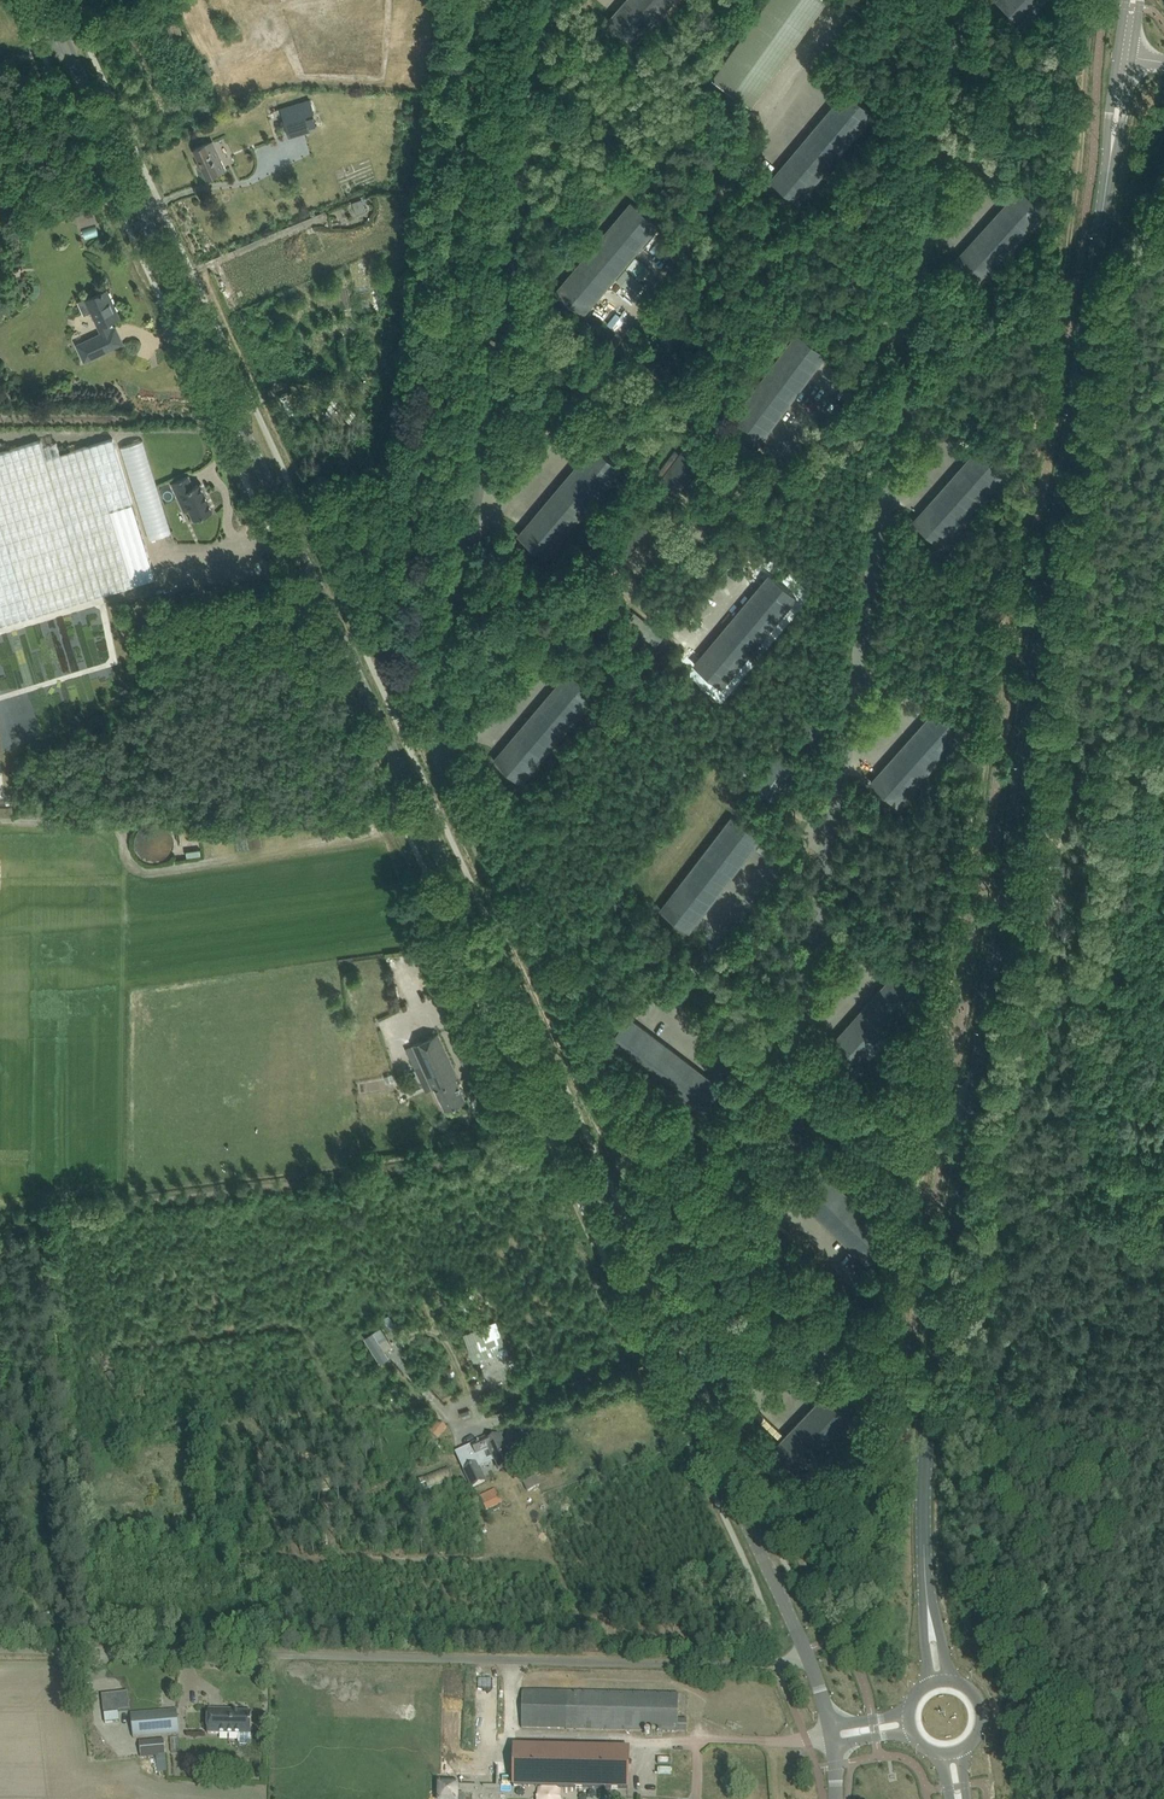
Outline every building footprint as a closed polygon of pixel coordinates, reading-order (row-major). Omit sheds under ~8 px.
[(615,13),(609,20),(635,44),(674,0),(626,0),(615,13)] [(712,78),(752,106),(827,0),(767,0),(712,78)] [(1023,24),(1045,0),(997,0),(1023,24)] [(174,34),(175,35),(182,33),(178,22),(168,25),(171,35),(174,34)] [(188,63),(191,71),(196,69),(193,61),(188,63)] [(840,98),(777,173),(771,180),(798,203),(873,114),(846,91),(840,98)] [(274,110),(280,108),(290,137),(316,127),(313,117),(306,119),(305,116),(314,113),(310,99),(286,106),(285,100),(279,102),(280,105),(273,107),(274,110)] [(231,137),(224,142),(229,151),(237,146),(231,137)] [(288,155),(294,152),(287,139),(281,142),(288,155)] [(207,144),(194,150),(207,179),(219,173),(225,170),(215,147),(209,150),(207,144)] [(235,164),(244,158),(238,150),(229,156),(235,164)] [(1014,196),(960,255),(955,261),(981,285),(1047,213),(1020,189),(1014,196)] [(361,199),(352,203),(357,214),(366,211),(362,201),(361,199)] [(590,307),(653,232),(659,225),(632,202),(556,291),(584,314),(590,307)] [(101,332),(77,344),(85,361),(107,351),(117,346),(117,345),(114,346),(107,331),(111,329),(108,322),(112,320),(120,317),(107,290),(96,295),(86,299),(78,303),(84,315),(92,311),(101,332)] [(612,315),(617,321),(628,311),(624,305),(612,315)] [(669,329),(644,359),(660,373),(685,343),(669,329)] [(761,441),(820,362),(826,355),(797,333),(727,426),(756,448),(761,441)] [(130,440),(155,535),(177,530),(152,434),(130,440)] [(42,445),(41,440),(0,452),(0,625),(155,577),(113,438),(61,454),(57,440),(42,445)] [(525,528),(519,535),(546,558),(621,468),(594,446),(589,452),(525,528)] [(673,454),(657,475),(662,478),(662,479),(673,487),(675,489),(679,491),(684,485),(688,479),(702,460),(699,457),(697,456),(691,451),(689,450),(685,447),(678,457),(673,454)] [(972,454),(918,516),(914,521),(940,544),(1005,472),(978,448),(972,454)] [(574,465),(576,460),(563,454),(561,459),(574,465)] [(193,485),(188,474),(171,482),(184,511),(189,509),(194,519),(196,518),(199,520),(204,517),(205,514),(214,510),(201,481),(193,485)] [(626,559),(652,524),(650,526),(641,520),(617,552),(619,554),(621,552),(623,554),(627,557),(626,559)] [(750,582),(758,570),(753,567),(746,579),(750,582)] [(764,581),(701,657),(695,664),(722,687),(797,597),(770,574),(764,581)] [(597,693),(570,670),(495,759),(522,782),(597,693)] [(878,775),(871,782),(898,805),(963,733),(936,709),(932,714),(878,775)] [(805,719),(802,739),(815,741),(818,723),(819,721),(805,719)] [(779,755),(755,786),(772,799),(796,768),(779,755)] [(695,923),(755,844),(760,838),(732,816),(661,909),(690,930),(695,923)] [(201,820),(192,826),(197,834),(206,828),(201,820)] [(895,972),(836,1038),(831,1044),(857,1068),(922,996),(895,972)] [(715,1082),(635,1021),(629,1016),(607,1045),(700,1115),(721,1087),(715,1082)] [(445,1109),(466,1099),(456,1078),(458,1077),(438,1033),(412,1044),(417,1054),(410,1058),(415,1069),(422,1066),(430,1083),(433,1082),(445,1109)] [(803,1201),(860,1256),(867,1262),(891,1236),(821,1169),(797,1195),(799,1197),(803,1201)] [(497,1320),(492,1322),(464,1333),(475,1360),(507,1347),(497,1320)] [(841,1378),(837,1381),(781,1440),(776,1445),(801,1470),(869,1400),(843,1375),(841,1378)] [(437,1419),(428,1429),(438,1438),(447,1428),(437,1419)] [(514,1462),(502,1436),(489,1442),(487,1439),(471,1446),(477,1457),(492,1450),(501,1468),(514,1462)] [(465,1467),(472,1482),(476,1487),(488,1481),(485,1475),(477,1461),(465,1467)] [(487,1510),(502,1503),(495,1488),(480,1495),(487,1510)] [(678,1694),(522,1690),(522,1728),(687,1732),(687,1720),(678,1720),(678,1694)] [(130,1710),(128,1692),(102,1695),(104,1713),(130,1710)] [(208,1709),(208,1722),(208,1734),(238,1734),(238,1745),(250,1746),(250,1735),(251,1735),(251,1713),(233,1712),(233,1710),(208,1709)] [(179,1734),(178,1722),(177,1710),(131,1714),(133,1738),(179,1734)] [(112,1733),(90,1735),(92,1750),(114,1747),(112,1733)] [(166,1756),(165,1739),(139,1740),(141,1757),(166,1756)] [(514,1745),(513,1786),(628,1789),(629,1748),(514,1745)] [(438,1784),(438,1798),(464,1798),(464,1794),(458,1794),(458,1784),(438,1784)]
